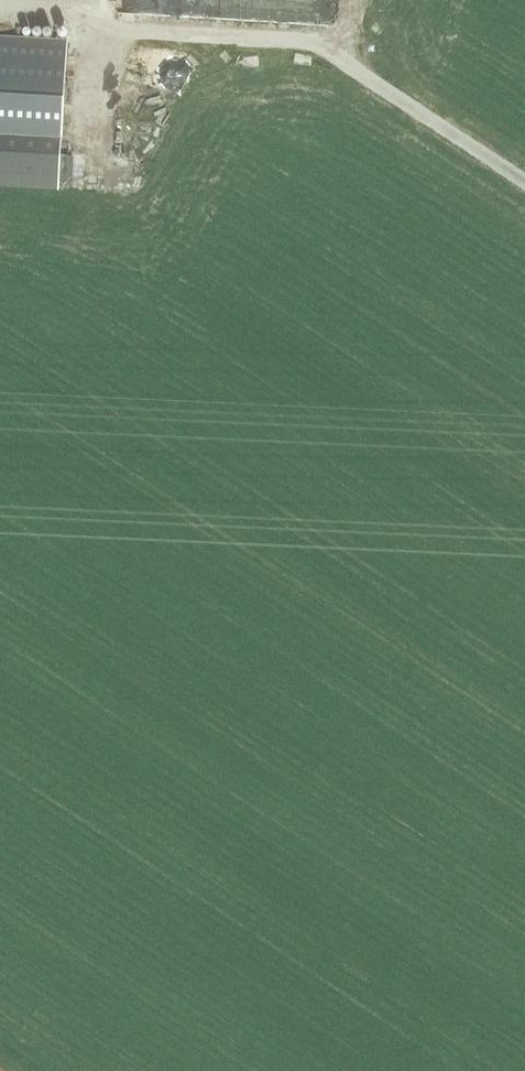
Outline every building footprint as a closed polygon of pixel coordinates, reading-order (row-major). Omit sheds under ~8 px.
[(60,186),(69,39),(0,35),(0,183),(60,186)]
